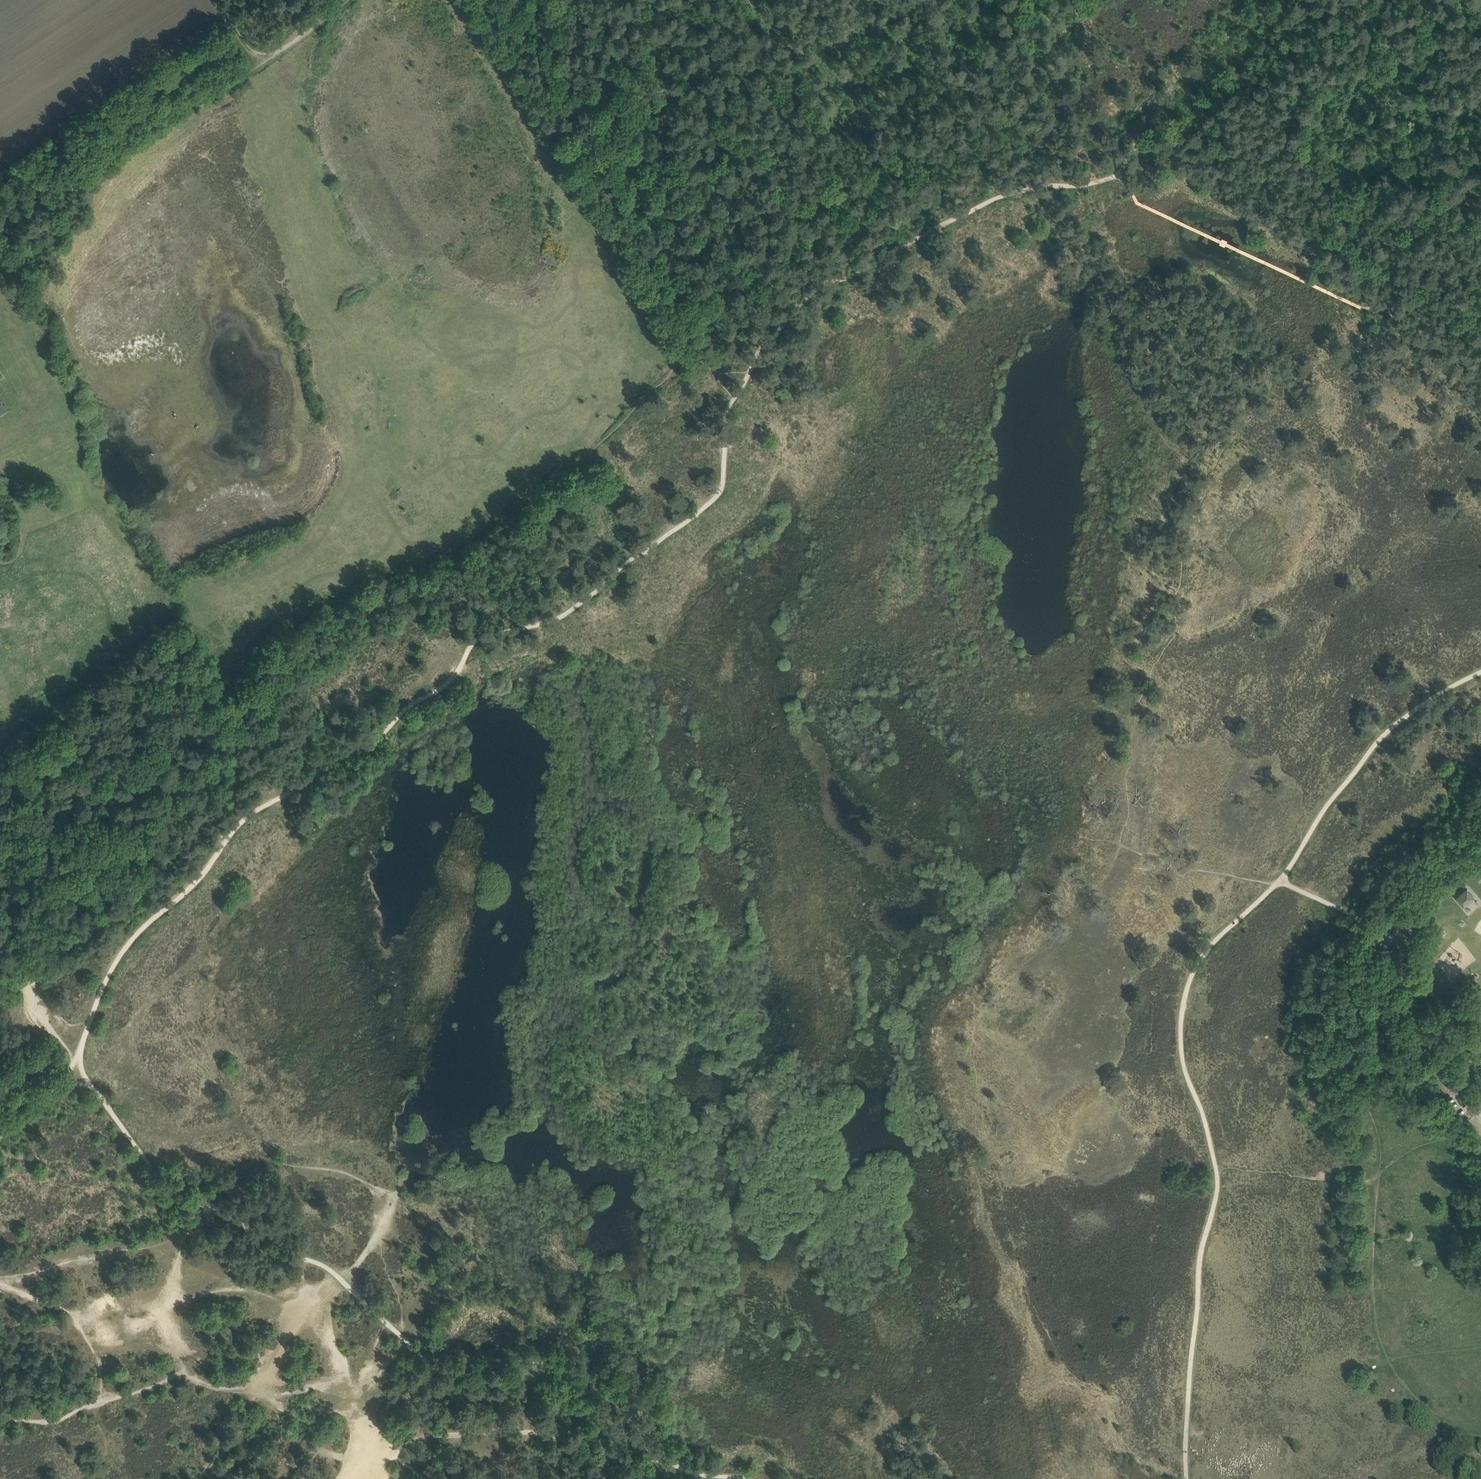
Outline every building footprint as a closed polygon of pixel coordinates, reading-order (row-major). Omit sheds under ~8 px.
[(1457,897),(1464,906),(1475,897),(1468,888),(1457,897)]
